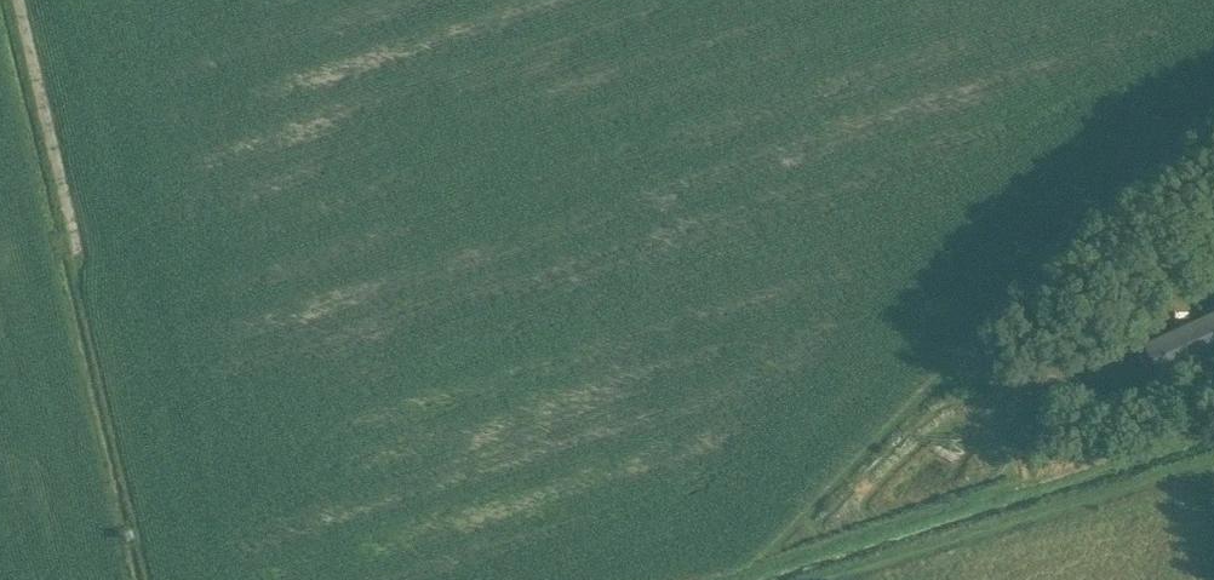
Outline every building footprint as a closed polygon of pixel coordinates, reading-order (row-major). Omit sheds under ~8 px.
[(1143,345),(1144,347),(1163,388),(1169,385),(1213,365),(1213,314),(1143,345)]
